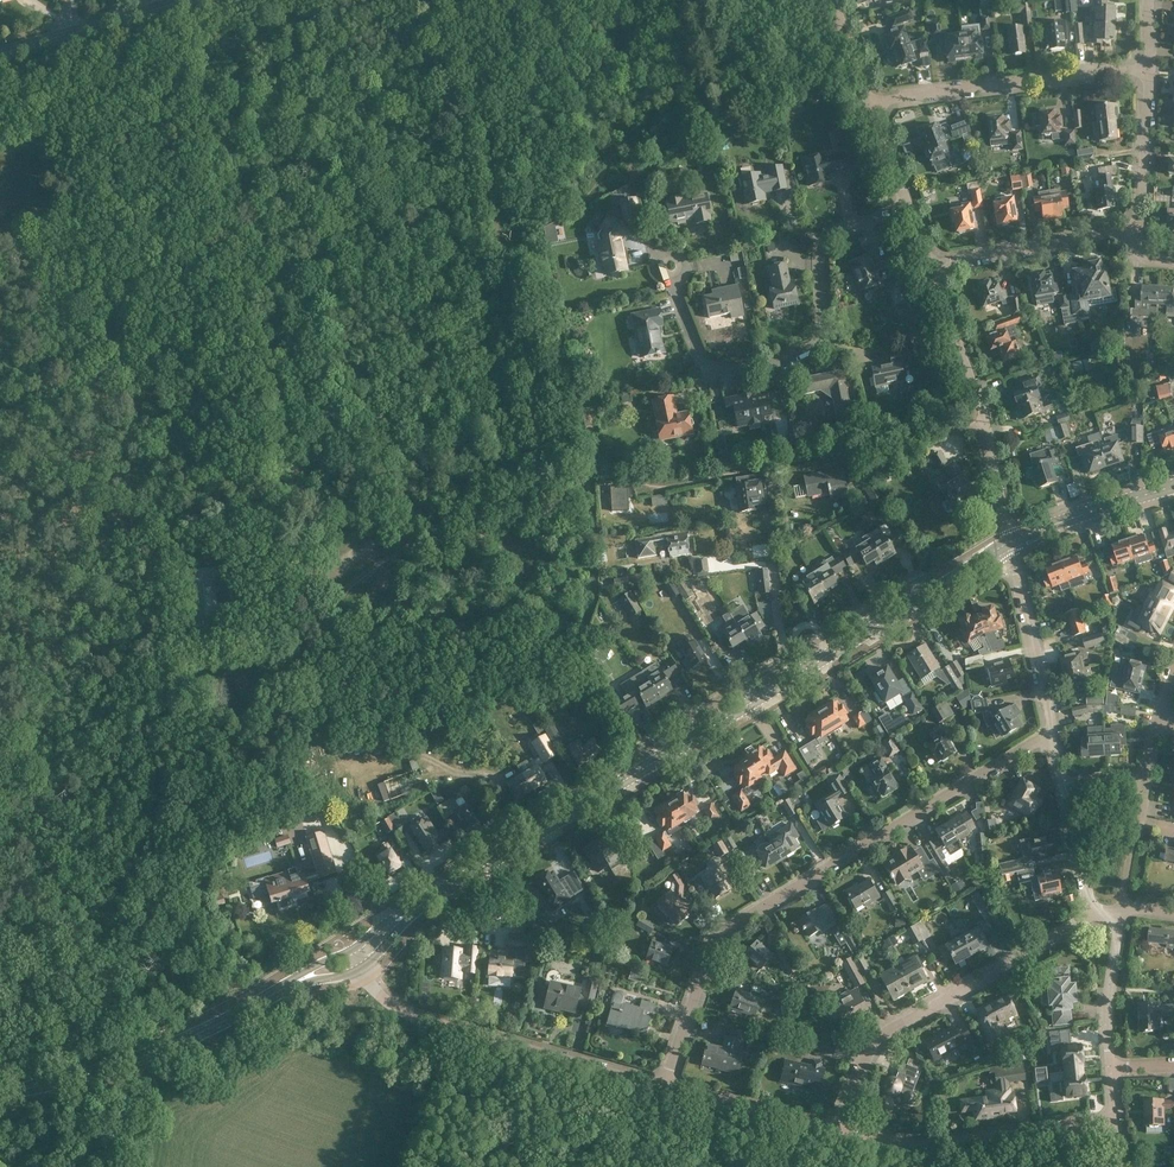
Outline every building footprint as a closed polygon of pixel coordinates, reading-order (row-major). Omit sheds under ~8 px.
[(1055,12),(1062,11),(1062,13),(1070,12),(1068,0),(1054,0),(1055,12)] [(1089,24),(1095,24),(1113,24),(1114,8),(1105,8),(1105,4),(1101,4),(1101,0),(1096,0),(1096,7),(1089,7),(1089,24)] [(1031,26),(1028,3),(1016,5),(1017,13),(1022,13),(1024,27),(1031,26)] [(994,26),(993,16),(992,9),(985,10),(985,17),(981,18),(982,30),(990,29),(990,26),(994,26)] [(887,34),(888,39),(886,40),(887,42),(885,44),(886,48),(889,49),(890,51),(891,50),(909,44),(901,24),(913,19),(909,10),(889,18),(892,27),(894,26),(896,30),(887,34)] [(937,18),(926,19),(927,24),(928,34),(933,34),(933,35),(941,34),(939,22),(937,23),(937,18)] [(1064,21),(1044,24),(1047,50),(1064,48),(1063,38),(1066,38),(1064,21)] [(1076,41),(1076,44),(1083,43),(1082,40),(1081,24),(1074,25),(1076,41)] [(1113,24),(1095,24),(1095,34),(1091,34),(1091,40),(1094,40),(1094,43),(1101,43),(1101,41),(1113,41),(1113,24)] [(982,58),(978,26),(961,28),(962,35),(961,35),(964,58),(974,57),(974,59),(982,58)] [(1025,53),(1021,27),(1007,29),(1010,55),(1025,53)] [(955,59),(964,58),(961,35),(945,37),(948,62),(955,61),(955,59)] [(891,50),(898,67),(900,66),(902,68),(907,67),(907,64),(909,63),(909,60),(914,58),(911,51),(919,48),(920,53),(929,52),(927,39),(919,40),(909,44),(891,50)] [(1093,124),(1114,122),(1114,121),(1119,121),(1117,104),(1095,107),(1097,123),(1093,124)] [(1056,112),(1048,112),(1047,110),(1042,111),(1041,113),(1039,114),(1032,115),(1033,126),(1040,126),(1041,135),(1052,134),(1052,140),(1064,139),(1065,146),(1075,144),(1074,131),(1059,132),(1059,127),(1060,126),(1059,118),(1057,118),(1056,112)] [(1075,129),(1082,128),(1080,111),(1073,111),(1075,129)] [(1007,133),(1007,132),(1009,132),(1008,123),(1005,123),(1005,117),(997,118),(995,116),(990,116),(989,119),(988,119),(991,146),(1011,144),(1012,151),(1022,149),(1020,132),(1007,133)] [(923,130),(920,130),(927,148),(926,149),(940,144),(943,142),(962,136),(969,133),(970,133),(966,121),(949,127),(948,125),(947,126),(945,124),(940,126),(940,128),(939,129),(938,124),(930,127),(928,125),(923,127),(923,130)] [(1117,140),(1114,122),(1093,124),(1094,134),(1098,134),(1099,142),(1117,140)] [(842,129),(833,131),(836,144),(845,142),(842,129)] [(970,135),(963,138),(965,144),(972,141),(970,135)] [(937,173),(964,163),(972,160),(969,153),(961,155),(962,156),(955,158),(953,153),(947,155),(943,142),(926,149),(926,150),(924,152),(926,157),(929,157),(929,159),(932,158),(937,173)] [(809,186),(829,181),(827,174),(848,170),(844,153),(823,158),(823,155),(803,160),(809,186)] [(1078,156),(1080,165),(1095,162),(1094,154),(1078,156)] [(773,190),(773,191),(786,189),(781,166),(768,168),(770,175),(760,177),(759,173),(741,177),(746,204),(765,201),(763,192),(773,190)] [(1114,208),(1109,175),(1117,174),(1115,166),(1098,169),(1100,180),(1102,179),(1103,183),(1104,188),(1094,190),(1097,211),(1114,208)] [(1013,190),(1022,189),(1020,175),(1010,176),(1013,190)] [(1031,188),(1029,176),(1022,177),(1024,190),(1031,188)] [(962,209),(951,211),(953,226),(955,226),(957,232),(958,232),(960,234),(964,233),(965,230),(974,229),(972,220),(973,220),(972,214),(971,214),(970,209),(982,207),(979,190),(978,186),(967,188),(968,194),(971,193),(973,203),(961,205),(962,209)] [(1059,189),(1048,191),(1053,218),(1063,216),(1062,207),(1068,205),(1066,192),(1060,194),(1059,189)] [(1043,220),(1053,218),(1048,191),(1038,193),(1039,199),(1033,200),(1035,212),(1041,211),(1043,220)] [(710,221),(709,214),(711,214),(707,195),(692,198),(693,199),(682,201),(681,196),(667,199),(668,203),(666,203),(670,222),(677,221),(678,225),(686,223),(685,219),(698,216),(699,223),(710,221)] [(1016,221),(1014,209),(1012,197),(1000,199),(1001,204),(994,205),(996,215),(997,215),(999,224),(1001,224),(1003,226),(1007,225),(1008,223),(1009,223),(1009,222),(1016,221)] [(622,209),(637,206),(635,199),(620,202),(622,209)] [(1165,235),(1173,236),(1173,211),(1169,211),(1169,215),(1168,225),(1166,225),(1165,235)] [(605,274),(626,270),(621,249),(619,249),(617,239),(624,229),(609,219),(597,235),(605,274)] [(774,243),(767,245),(768,252),(775,250),(774,243)] [(870,255),(850,262),(860,291),(880,284),(879,280),(891,276),(886,261),(873,266),(870,255)] [(1109,296),(1106,281),(1107,279),(1106,275),(1105,274),(1105,272),(1103,272),(1102,262),(1089,264),(1089,265),(1083,266),(1082,265),(1072,267),(1077,294),(1069,295),(1073,316),(1077,315),(1078,319),(1089,317),(1086,300),(1109,296)] [(769,288),(774,309),(798,304),(794,286),(790,286),(786,263),(769,267),(773,287),(769,288)] [(1057,296),(1055,284),(1051,285),(1049,274),(1043,276),(1042,273),(1040,273),(1038,271),(1035,272),(1034,274),(1033,274),(1031,275),(1033,283),(1033,285),(1037,306),(1053,303),(1053,301),(1058,300),(1060,308),(1061,308),(1064,325),(1078,322),(1078,319),(1077,315),(1073,316),(1070,316),(1066,294),(1057,296)] [(983,307),(1001,301),(1003,304),(1011,302),(1013,315),(1021,313),(1018,297),(1006,299),(1003,291),(1000,293),(996,282),(990,285),(989,282),(987,283),(986,283),(984,281),(981,282),(980,285),(978,286),(980,292),(978,293),(983,307)] [(1127,309),(1127,322),(1134,322),(1135,316),(1157,318),(1158,308),(1159,286),(1149,285),(1149,288),(1143,287),(1142,297),(1136,296),(1135,309),(1127,309)] [(730,314),(731,318),(743,316),(736,286),(717,290),(718,294),(705,297),(709,318),(730,314)] [(1158,308),(1167,309),(1167,311),(1173,312),(1173,317),(1173,289),(1168,289),(1168,286),(1159,286),(1158,308)] [(657,324),(662,323),(659,309),(637,314),(640,326),(635,327),(640,354),(649,352),(649,355),(663,352),(657,324)] [(996,324),(999,332),(986,336),(991,350),(997,347),(1003,361),(1016,357),(1012,346),(1017,345),(1014,339),(1017,338),(1013,326),(1015,324),(1022,321),(1020,316),(996,324)] [(891,363),(871,367),(876,390),(877,393),(889,391),(888,388),(887,385),(904,382),(901,367),(908,366),(905,348),(889,351),(891,363)] [(843,373),(840,371),(801,379),(804,395),(827,390),(831,392),(836,416),(851,412),(843,373)] [(1019,407),(1029,404),(1028,401),(1041,397),(1038,388),(1038,387),(1039,387),(1040,386),(1041,385),(1041,384),(1041,383),(1041,382),(1041,381),(1041,380),(1040,380),(1040,379),(1039,378),(1038,378),(1036,377),(1035,378),(1034,378),(1023,382),(1025,388),(1022,389),(1022,390),(1015,393),(1019,407)] [(1172,397),(1169,383),(1161,385),(1162,391),(1158,392),(1160,400),(1172,397)] [(737,427),(761,422),(760,417),(770,415),(766,392),(724,400),(727,415),(734,414),(737,427)] [(692,420),(689,419),(688,412),(673,415),(672,409),(674,408),(672,396),(653,400),(656,419),(655,419),(657,428),(661,428),(662,432),(666,436),(675,434),(676,437),(692,433),(691,427),(693,425),(692,420)] [(1020,407),(1024,419),(1053,409),(1051,403),(1043,406),(1041,400),(1042,400),(1041,397),(1028,401),(1029,404),(1019,407),(1019,408),(1020,407)] [(924,423),(937,420),(935,412),(922,415),(924,423)] [(1057,417),(1060,426),(1072,422),(1069,413),(1057,417)] [(1062,440),(1072,437),(1067,424),(1057,427),(1061,439),(1062,440)] [(1132,443),(1143,443),(1143,426),(1132,426),(1132,443)] [(1173,426),(1148,435),(1152,447),(1162,443),(1164,449),(1170,447),(1170,449),(1172,448),(1173,449),(1173,428),(1173,426)] [(1057,427),(1051,430),(1055,441),(1061,439),(1057,427)] [(1120,443),(1117,435),(1098,441),(1107,467),(1114,464),(1116,465),(1121,464),(1122,462),(1124,461),(1118,444),(1120,443)] [(1099,471),(1100,469),(1107,467),(1098,441),(1077,448),(1080,457),(1085,455),(1091,472),(1093,472),(1094,472),(1099,471)] [(784,456),(793,454),(791,445),(782,447),(784,456)] [(1045,450),(1030,455),(1033,463),(1034,466),(1038,478),(1037,479),(1036,480),(1035,482),(1035,483),(1036,484),(1037,485),(1038,486),(1039,487),(1041,486),(1041,488),(1057,483),(1051,466),(1059,463),(1055,450),(1046,453),(1045,450)] [(948,514),(953,510),(954,511),(975,498),(962,477),(961,477),(959,472),(953,462),(944,468),(953,482),(941,490),(947,501),(941,504),(948,514)] [(829,492),(831,498),(847,495),(843,476),(838,477),(836,471),(804,477),(806,486),(809,486),(811,495),(829,492)] [(766,474),(758,475),(761,491),(769,490),(766,474)] [(865,485),(871,481),(867,474),(861,477),(865,485)] [(761,491),(758,475),(750,476),(736,479),(741,512),(755,510),(754,505),(762,504),(761,491)] [(612,504),(625,503),(624,491),(611,491),(612,504)] [(665,495),(651,497),(652,506),(666,504),(665,495)] [(891,548),(904,540),(897,529),(885,537),(879,528),(866,536),(879,557),(881,562),(895,554),(891,548)] [(1169,536),(1167,528),(1159,531),(1165,550),(1173,547),(1173,535),(1169,536)] [(690,529),(653,535),(653,537),(635,540),(638,559),(656,556),(654,543),(667,541),(670,557),(688,554),(687,549),(688,549),(686,537),(691,536),(690,529)] [(879,557),(866,536),(860,540),(863,544),(856,548),(855,547),(843,555),(849,566),(862,558),(866,565),(879,557)] [(1131,540),(1129,540),(1135,558),(1134,558),(1136,565),(1146,562),(1153,560),(1151,553),(1150,553),(1156,551),(1154,543),(1148,545),(1145,536),(1137,538),(1134,538),(1131,540)] [(839,539),(833,542),(839,553),(845,549),(839,539)] [(1118,563),(1134,558),(1135,558),(1129,540),(1127,541),(1124,541),(1121,543),(1113,546),(1116,555),(1110,557),(1113,565),(1118,563)] [(824,591),(825,591),(838,583),(833,576),(845,568),(839,557),(833,561),(831,558),(811,570),(824,591)] [(1087,582),(1084,574),(1090,572),(1087,563),(1081,566),(1078,557),(1070,560),(1067,560),(1064,562),(1062,563),(1071,588),(1073,587),(1075,588),(1078,587),(1079,585),(1087,582)] [(709,573),(707,560),(694,562),(696,575),(709,573)] [(1172,574),(1168,561),(1161,563),(1165,577),(1166,576),(1172,574)] [(1071,588),(1062,563),(1060,564),(1057,564),(1054,566),(1046,569),(1050,577),(1044,579),(1045,583),(1045,584),(1046,584),(1047,588),(1053,586),(1059,584),(1062,591),(1071,588)] [(229,590),(227,567),(187,572),(189,595),(192,594),(195,626),(198,625),(200,642),(223,640),(222,628),(219,628),(215,592),(229,590)] [(770,593),(767,569),(757,570),(760,594),(770,593)] [(811,570),(804,575),(806,578),(800,581),(802,584),(796,588),(804,602),(811,598),(814,603),(828,595),(825,591),(824,591),(811,570)] [(1172,574),(1166,576),(1168,578),(1173,582),(1173,571),(1172,574)] [(1111,594),(1120,592),(1116,578),(1107,580),(1111,594)] [(614,589),(626,587),(625,580),(613,581),(614,589)] [(693,597),(683,582),(677,586),(686,602),(693,597)] [(672,583),(665,588),(673,600),(680,595),(672,583)] [(1151,594),(1155,587),(1147,583),(1143,591),(1151,594)] [(629,620),(642,612),(630,593),(618,601),(629,620)] [(1153,594),(1145,609),(1166,620),(1173,605),(1168,602),(1167,600),(1161,597),(1159,597),(1153,594)] [(1106,609),(1114,606),(1110,596),(1102,598),(1106,609)] [(761,636),(758,631),(764,627),(755,613),(749,616),(747,614),(746,613),(747,609),(745,607),(742,606),(730,614),(745,640),(748,644),(761,636)] [(983,615),(977,616),(993,652),(1005,648),(1002,640),(996,642),(993,631),(1002,629),(997,612),(994,613),(993,609),(992,609),(990,607),(984,609),(984,611),(983,611),(983,615)] [(1083,621),(1079,609),(1067,613),(1071,625),(1083,621)] [(1153,630),(1159,634),(1166,620),(1145,609),(1138,623),(1144,626),(1145,628),(1151,631),(1153,630)] [(745,640),(730,614),(729,613),(722,617),(729,627),(722,631),(721,630),(715,634),(721,645),(728,641),(732,648),(745,640)] [(960,622),(960,623),(965,632),(962,634),(968,643),(977,637),(981,643),(982,643),(985,648),(978,651),(980,655),(987,653),(993,652),(977,616),(971,620),(969,617),(968,618),(966,617),(960,620),(960,622)] [(1137,621),(1129,617),(1125,625),(1133,629),(1137,621)] [(1086,632),(1083,621),(1071,625),(1075,636),(1086,632)] [(1127,646),(1130,640),(1126,637),(1129,631),(1120,626),(1113,639),(1127,646)] [(1102,634),(1084,639),(1086,648),(1095,645),(1096,647),(1105,644),(1102,634)] [(689,636),(676,643),(686,659),(681,662),(687,671),(692,668),(695,666),(695,667),(704,662),(703,661),(706,659),(695,641),(693,642),(689,636)] [(924,645),(908,655),(922,678),(933,671),(936,676),(948,685),(950,683),(942,670),(940,671),(924,645)] [(1085,669),(1085,668),(1083,660),(1089,658),(1087,652),(1081,653),(1061,658),(1063,665),(1062,667),(1062,670),(1064,671),(1064,673),(1085,669)] [(964,660),(966,672),(985,667),(982,655),(964,660)] [(1143,679),(1147,664),(1124,659),(1120,673),(1124,674),(1124,675),(1143,679)] [(665,679),(678,672),(671,661),(659,668),(656,663),(643,671),(660,699),(672,691),(665,679)] [(956,661),(948,666),(957,680),(961,686),(964,684),(963,676),(965,674),(956,661)] [(993,665),(994,666),(987,668),(991,684),(1014,678),(1009,662),(1002,664),(1002,663),(993,665)] [(962,689),(957,680),(948,666),(942,670),(950,683),(955,693),(962,689)] [(304,689),(304,667),(296,667),(296,675),(290,675),(290,681),(296,681),(296,689),(304,689)] [(1064,673),(1065,675),(1064,676),(1065,680),(1066,681),(1068,688),(1078,685),(1080,691),(1089,688),(1088,683),(1094,681),(1090,667),(1085,668),(1085,669),(1064,673)] [(901,692),(887,668),(880,672),(878,670),(871,675),(872,677),(870,678),(877,690),(875,691),(881,702),(883,700),(885,702),(901,692)] [(643,701),(646,707),(660,699),(643,671),(620,685),(626,695),(615,702),(623,714),(643,701)] [(1124,675),(1123,682),(1122,681),(1120,688),(1137,692),(1138,688),(1141,688),(1143,679),(1124,675)] [(967,690),(955,698),(963,710),(970,705),(967,690)] [(981,692),(969,694),(971,701),(982,699),(981,692)] [(912,693),(903,698),(913,715),(922,709),(912,693)] [(1107,693),(1105,704),(1120,705),(1120,696),(1107,693)] [(926,698),(921,705),(929,711),(934,704),(926,698)] [(995,723),(1003,736),(1021,725),(1016,717),(1021,714),(1015,704),(1006,709),(1005,708),(991,716),(989,713),(986,699),(970,702),(973,714),(982,712),(984,721),(987,727),(995,723)] [(827,704),(820,709),(833,730),(849,720),(845,714),(846,714),(841,706),(840,707),(836,702),(828,706),(827,704)] [(1072,708),(1074,716),(1088,713),(1086,705),(1072,708)] [(1121,714),(1135,716),(1136,708),(1122,706),(1121,714)] [(938,723),(946,718),(940,707),(931,712),(938,723)] [(824,735),(833,730),(820,709),(812,714),(813,715),(806,720),(809,726),(808,727),(812,734),(813,734),(816,739),(799,750),(808,765),(821,757),(815,747),(827,740),(824,735)] [(852,717),(859,728),(865,724),(858,713),(852,717)] [(887,714),(879,719),(889,735),(907,724),(902,716),(892,722),(887,714)] [(1113,729),(1104,730),(1105,736),(1106,756),(1121,755),(1122,755),(1121,746),(1126,745),(1125,725),(1112,726),(1113,729)] [(1105,736),(1104,730),(1104,727),(1089,728),(1089,737),(1090,747),(1083,747),(1083,757),(1090,756),(1090,757),(1106,756),(1105,736)] [(934,742),(928,745),(933,754),(934,754),(939,762),(941,761),(943,762),(947,759),(947,757),(954,753),(951,748),(953,746),(950,739),(947,741),(944,736),(941,732),(940,730),(931,735),(932,737),(934,742)] [(531,763),(534,768),(522,775),(531,791),(547,781),(537,767),(557,755),(545,735),(532,743),(541,757),(531,763)] [(891,737),(880,743),(888,758),(900,751),(891,737)] [(579,766),(593,758),(592,757),(601,752),(594,740),(581,748),(578,742),(568,748),(579,766)] [(747,756),(746,757),(746,758),(747,757),(760,779),(761,780),(780,768),(784,776),(794,770),(795,769),(785,752),(771,760),(771,759),(767,752),(765,753),(762,748),(762,747),(754,752),(753,750),(751,750),(747,753),(746,755),(747,756)] [(735,777),(739,784),(740,783),(744,789),(731,796),(740,811),(750,805),(744,796),(763,784),(760,779),(747,757),(746,758),(740,761),(739,764),(740,765),(733,770),(733,771),(734,770),(737,775),(735,777)] [(885,767),(880,759),(861,771),(868,784),(871,782),(877,791),(881,798),(897,788),(892,778),(891,779),(884,768),(885,767)] [(845,769),(839,773),(842,779),(848,775),(845,769)] [(819,770),(813,773),(816,779),(822,776),(819,770)] [(507,784),(516,800),(531,791),(522,775),(507,784)] [(829,827),(831,825),(832,827),(838,824),(837,822),(844,818),(842,815),(844,814),(840,806),(837,808),(833,801),(838,798),(849,792),(839,775),(828,782),(834,793),(817,803),(820,808),(818,809),(824,818),(817,822),(822,830),(829,826),(829,827)] [(1035,811),(1040,801),(1033,797),(1036,792),(1034,791),(1036,787),(1025,781),(1023,784),(1021,783),(1009,804),(1024,813),(1028,807),(1035,811)] [(687,793),(679,798),(678,796),(670,800),(684,822),(699,812),(696,806),(697,806),(692,798),(690,799),(687,793)] [(453,798),(438,807),(445,819),(455,813),(466,831),(478,824),(472,814),(473,814),(467,804),(459,808),(453,798)] [(798,812),(791,800),(790,798),(781,804),(790,817),(798,812)] [(667,831),(647,843),(658,860),(665,855),(663,852),(671,847),(666,839),(671,836),(686,827),(684,822),(670,800),(663,805),(664,807),(656,812),(660,818),(659,819),(663,826),(664,826),(667,831)] [(719,817),(711,804),(703,810),(711,822),(719,817)] [(395,812),(388,817),(388,818),(392,824),(394,823),(402,835),(413,828),(409,822),(405,816),(399,819),(395,812)] [(958,840),(976,829),(966,813),(948,823),(958,840)] [(386,835),(395,830),(388,818),(380,823),(386,835)] [(441,842),(426,818),(415,824),(413,820),(409,822),(413,828),(413,827),(418,834),(416,835),(427,852),(436,847),(436,845),(441,842)] [(993,832),(990,820),(984,822),(986,834),(993,832)] [(932,841),(926,845),(944,876),(950,872),(943,859),(951,855),(962,848),(960,844),(958,840),(948,823),(935,831),(942,842),(939,844),(935,845),(932,841)] [(780,859),(794,850),(794,849),(799,846),(794,838),(798,836),(791,824),(768,838),(771,843),(770,844),(780,859)] [(319,878),(320,878),(336,873),(323,832),(307,837),(319,878)] [(978,852),(987,851),(985,832),(976,833),(978,852)] [(729,836),(722,840),(729,851),(736,847),(729,836)] [(1034,861),(1044,859),(1043,857),(1053,855),(1049,837),(1030,841),(1029,839),(1019,841),(1023,859),(1033,856),(1034,861)] [(633,880),(633,865),(619,865),(604,839),(586,850),(599,870),(608,865),(618,881),(633,880)] [(721,839),(713,844),(720,856),(728,851),(721,839)] [(395,873),(394,871),(402,866),(387,844),(381,848),(385,853),(377,858),(388,875),(389,874),(391,875),(395,873)] [(741,855),(734,859),(742,874),(757,865),(760,870),(765,867),(766,868),(780,859),(770,844),(769,844),(768,844),(767,844),(766,844),(765,844),(764,844),(763,845),(762,845),(761,845),(761,846),(760,846),(759,847),(758,848),(758,849),(757,850),(757,851),(756,852),(744,860),(741,855)] [(924,883),(942,872),(934,860),(922,868),(910,848),(907,850),(906,849),(893,857),(894,858),(884,864),(896,884),(897,883),(898,885),(910,877),(909,876),(917,871),(924,883)] [(1033,856),(1023,859),(999,864),(1001,876),(1018,872),(1033,869),(1036,868),(1034,861),(1033,856)] [(715,899),(736,886),(732,880),(727,883),(717,867),(701,877),(702,878),(701,878),(707,887),(708,887),(715,899)] [(309,892),(304,877),(304,876),(303,876),(299,869),(296,870),(296,868),(288,870),(289,872),(265,880),(272,903),(277,901),(280,911),(296,906),(295,901),(307,897),(306,893),(309,892)] [(1018,872),(1020,881),(1030,879),(1035,901),(1052,897),(1051,892),(1060,890),(1057,874),(1047,876),(1047,874),(1035,877),(1033,869),(1018,872)] [(534,883),(538,890),(543,887),(549,897),(544,900),(552,912),(570,900),(569,898),(584,889),(574,872),(562,879),(563,881),(559,883),(554,875),(550,878),(547,873),(535,881),(534,883)] [(670,917),(669,918),(671,922),(674,924),(675,923),(677,924),(691,912),(684,904),(687,902),(685,899),(682,899),(683,886),(676,874),(669,878),(672,883),(670,892),(657,904),(670,917)] [(869,881),(858,887),(857,885),(845,892),(855,908),(863,904),(865,906),(879,897),(869,881)] [(893,912),(899,908),(889,891),(882,895),(893,912)] [(978,893),(971,896),(977,908),(984,904),(978,893)] [(820,930),(821,932),(837,923),(826,905),(817,911),(816,909),(795,922),(801,930),(802,929),(803,930),(805,929),(809,936),(820,930)] [(641,918),(636,925),(650,934),(655,926),(641,918)] [(923,940),(931,936),(922,920),(914,924),(922,939),(923,940)] [(861,950),(844,922),(837,926),(854,954),(861,950)] [(968,928),(970,932),(962,936),(972,955),(988,947),(979,932),(984,929),(979,922),(968,928)] [(914,924),(905,929),(914,944),(915,943),(922,939),(914,924)] [(952,958),(955,965),(972,955),(962,936),(962,937),(957,929),(951,932),(955,940),(939,949),(946,962),(952,958)] [(1151,929),(1149,945),(1173,948),(1173,932),(1151,929)] [(501,975),(501,976),(512,977),(512,975),(513,975),(513,977),(524,978),(525,963),(526,955),(527,936),(509,935),(508,946),(516,947),(515,962),(513,962),(513,960),(504,959),(504,958),(498,957),(498,959),(489,958),(488,975),(498,976),(498,975),(501,975)] [(773,956),(757,941),(745,955),(761,969),(773,956)] [(646,959),(666,966),(672,949),(652,942),(646,959)] [(781,946),(774,951),(789,975),(796,971),(781,946)] [(457,953),(457,950),(444,949),(443,956),(441,956),(440,966),(442,966),(441,977),(444,977),(444,979),(457,980),(458,979),(460,979),(461,970),(466,970),(465,972),(475,973),(477,948),(468,947),(467,954),(457,953)] [(594,955),(591,966),(599,968),(602,957),(594,955)] [(855,962),(852,957),(842,962),(856,988),(866,983),(863,977),(855,962)] [(863,977),(872,971),(864,957),(855,962),(863,977)] [(898,967),(910,990),(926,981),(915,961),(906,966),(904,963),(898,967)] [(910,990),(898,967),(889,971),(891,974),(882,979),(893,999),(910,990)] [(1071,1009),(1070,1003),(1076,1002),(1074,985),(1070,986),(1068,968),(1048,971),(1050,988),(1048,988),(1050,1005),(1052,1005),(1054,1025),(1070,1023),(1069,1013),(1068,1013),(1068,1009),(1071,1009)] [(560,1009),(575,1013),(577,1005),(591,1008),(598,980),(588,978),(584,997),(579,995),(580,989),(550,982),(547,997),(545,997),(543,1004),(545,1006),(544,1008),(560,1011),(560,1009)] [(736,990),(730,1008),(733,1009),(732,1012),(740,1015),(741,1012),(754,1017),(758,1008),(761,1009),(764,1000),(781,1006),(784,995),(763,987),(760,995),(752,992),(750,997),(744,995),(745,993),(736,990)] [(650,1018),(651,1019),(655,1004),(641,1001),(639,1010),(633,1008),(634,1006),(623,1003),(624,999),(624,998),(624,997),(624,996),(624,995),(623,994),(623,993),(622,993),(622,992),(621,992),(620,991),(619,991),(618,991),(617,991),(616,992),(615,992),(615,993),(614,994),(613,994),(613,995),(612,1001),(614,1001),(612,1007),(611,1007),(607,1021),(633,1028),(633,1031),(645,1034),(650,1018)] [(834,1018),(835,1019),(840,1016),(845,1025),(868,1013),(858,994),(852,997),(849,991),(831,1000),(834,1004),(829,1007),(829,1008),(829,1010),(829,1011),(830,1012),(831,1014),(831,1015),(832,1016),(833,1017),(834,1018)] [(991,1027),(1016,1014),(1006,996),(978,1012),(981,1018),(975,1021),(987,1044),(997,1039),(991,1027)] [(1140,1030),(1145,1029),(1145,1032),(1154,1032),(1154,1029),(1159,1029),(1159,1015),(1173,1015),(1173,1006),(1158,1006),(1158,1004),(1139,1004),(1140,1030)] [(934,1061),(971,1041),(963,1026),(955,1031),(953,1028),(925,1044),(934,1061)] [(1046,1037),(1044,1029),(1039,1030),(1035,1039),(1046,1037)] [(745,1033),(732,1030),(730,1038),(725,1037),(723,1049),(707,1045),(703,1063),(724,1068),(724,1070),(737,1073),(742,1053),(739,1052),(741,1041),(744,1042),(745,1033)] [(822,1041),(819,1050),(833,1054),(836,1043),(830,1041),(829,1043),(822,1041)] [(1059,1049),(1056,1050),(1058,1063),(1061,1062),(1062,1065),(1063,1069),(1063,1071),(1082,1068),(1081,1062),(1082,1062),(1079,1044),(1077,1044),(1077,1042),(1069,1043),(1069,1045),(1059,1047),(1059,1049)] [(802,1087),(819,1091),(823,1070),(819,1069),(821,1062),(813,1061),(812,1067),(807,1066),(807,1067),(800,1066),(801,1065),(785,1061),(781,1081),(802,1086),(802,1087)] [(902,1063),(896,1078),(894,1078),(892,1078),(890,1078),(889,1078),(887,1079),(886,1080),(885,1081),(884,1082),(884,1083),(884,1084),(883,1085),(883,1086),(883,1087),(883,1088),(884,1089),(884,1090),(884,1091),(885,1091),(886,1093),(887,1094),(888,1094),(889,1095),(888,1098),(887,1097),(885,1097),(884,1097),(883,1097),(882,1098),(881,1098),(880,1099),(879,1100),(878,1101),(878,1102),(878,1103),(878,1104),(878,1105),(878,1106),(878,1107),(878,1108),(879,1109),(880,1110),(881,1111),(882,1111),(883,1112),(884,1112),(886,1112),(887,1112),(889,1111),(890,1110),(891,1109),(892,1108),(892,1107),(892,1106),(893,1105),(893,1104),(892,1103),(892,1102),(892,1101),(891,1100),(893,1098),(892,1095),(894,1095),(895,1095),(896,1095),(897,1094),(899,1093),(899,1092),(900,1091),(904,1096),(904,1097),(904,1098),(904,1099),(904,1100),(904,1101),(905,1102),(906,1103),(907,1104),(908,1104),(909,1104),(910,1104),(911,1104),(912,1104),(913,1104),(914,1103),(914,1102),(915,1101),(916,1100),(916,1099),(916,1098),(916,1097),(915,1096),(915,1095),(914,1094),(913,1094),(913,1093),(912,1093),(921,1071),(902,1063)] [(998,1091),(987,1092),(988,1097),(961,1101),(962,1111),(974,1110),(975,1120),(990,1118),(989,1114),(1015,1111),(1012,1094),(1010,1094),(1009,1089),(1008,1082),(1025,1080),(1023,1064),(989,1069),(990,1074),(995,1074),(996,1084),(997,1084),(998,1091)] [(1064,1080),(1060,1080),(1062,1093),(1065,1093),(1066,1095),(1076,1094),(1076,1096),(1084,1095),(1084,1093),(1086,1093),(1084,1074),(1083,1074),(1082,1068),(1063,1071),(1064,1077),(1063,1077),(1064,1080)] [(1048,1082),(1048,1074),(1037,1075),(1038,1083),(1048,1082)] [(1147,1125),(1147,1132),(1162,1132),(1162,1125),(1164,1125),(1163,1109),(1173,1109),(1173,1117),(1173,1100),(1163,1100),(1145,1100),(1146,1125),(1147,1125)]
